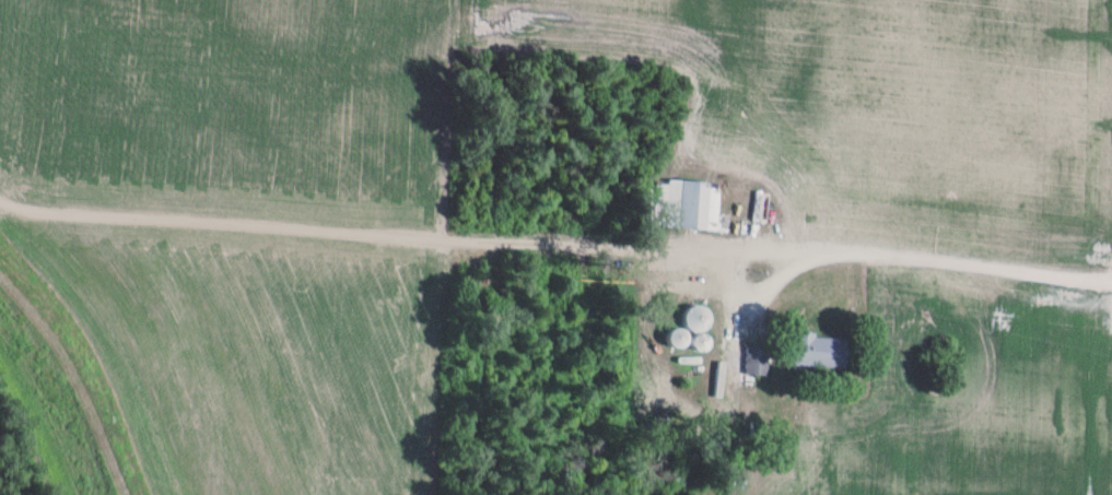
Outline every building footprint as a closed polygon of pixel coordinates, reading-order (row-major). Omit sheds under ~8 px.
[(715,231),(716,183),(652,182),(650,229),(715,231)] [(682,331),(705,332),(706,309),(683,308),(682,331)] [(791,369),(843,370),(844,336),(791,335),(791,369)] [(760,350),(743,350),(743,375),(760,375),(760,350)]
